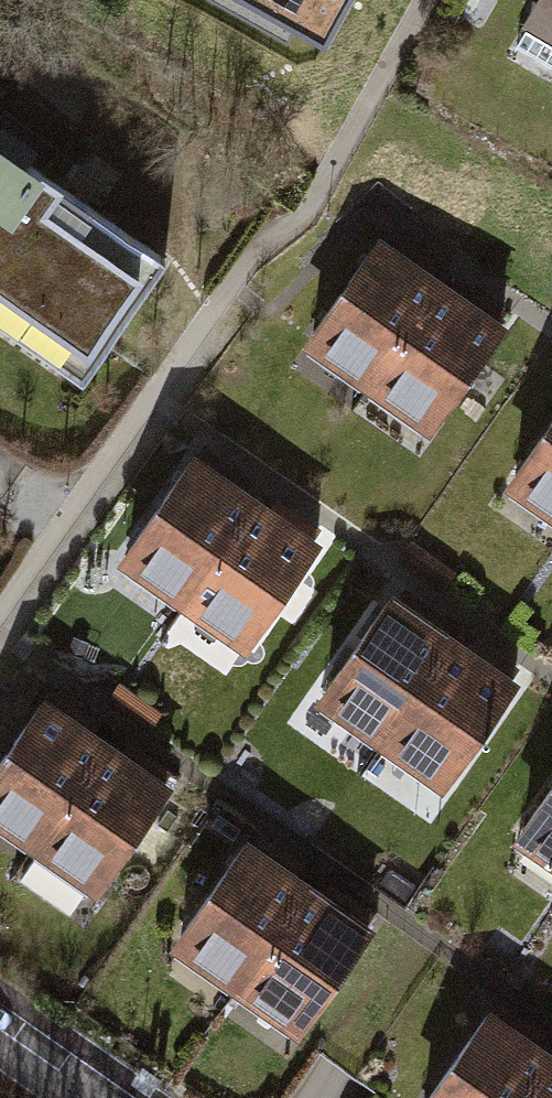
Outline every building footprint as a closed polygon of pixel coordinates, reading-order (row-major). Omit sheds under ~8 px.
[(286,31),(292,19),(325,37),(346,0),(231,0),(286,31)] [(504,27),(542,49),(529,73),(551,86),(551,0),(519,0),(504,27)] [(65,358),(137,247),(0,158),(0,316),(65,358)] [(280,345),(346,391),(424,280),(358,234),(280,345)] [(424,280),(346,391),(411,436),(489,326),(424,280)] [(550,534),(551,531),(551,391),(484,488),(550,534)] [(98,569),(164,615),(242,504),(176,458),(98,569)] [(242,504),(164,615),(229,661),(307,550),(242,504)] [(298,704),(364,750),(442,639),(376,593),(298,704)] [(442,639),(364,750),(429,795),(507,684),(442,639)] [(112,688),(94,711),(139,743),(155,719),(112,688)] [(13,852),(91,741),(25,695),(0,730),(0,843),(13,852)] [(91,741),(13,852),(78,898),(156,787),(91,741)] [(551,880),(551,756),(493,839),(551,880)] [(151,947),(217,993),(295,882),(229,836),(151,947)] [(295,882),(217,993),(282,1038),(360,928),(295,882)] [(538,1048),(472,1002),(405,1097),(503,1097),(538,1048)] [(503,1097),(551,1097),(551,1058),(538,1048),(503,1097)]
